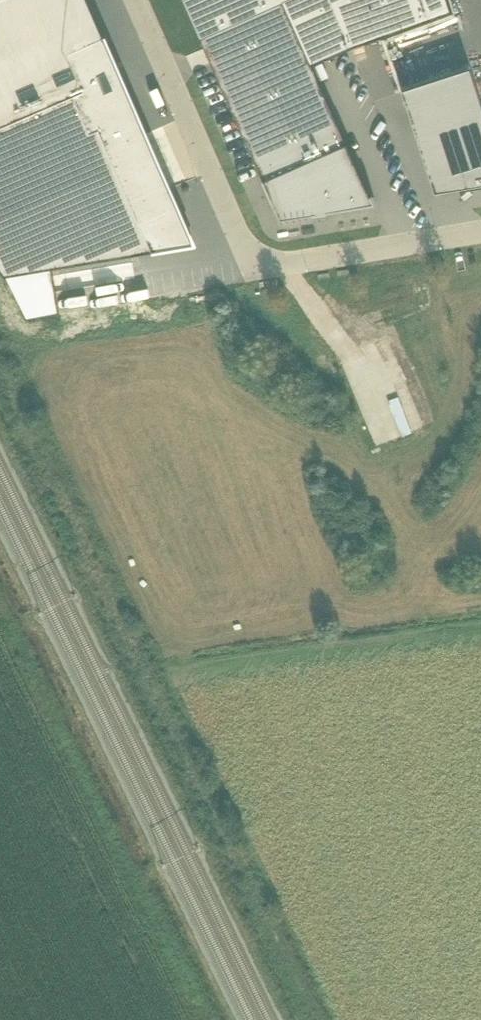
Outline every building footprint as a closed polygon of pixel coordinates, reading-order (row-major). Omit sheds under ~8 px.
[(4,275),(192,239),(88,0),(0,0),(0,266),(4,275)] [(281,221),(317,215),(317,219),(319,219),(319,218),(327,216),(328,217),(329,217),(328,213),(375,206),(313,67),(352,50),(453,15),(448,0),(183,0),(281,221)] [(402,92),(435,195),(480,187),(480,102),(470,70),(402,92)]
